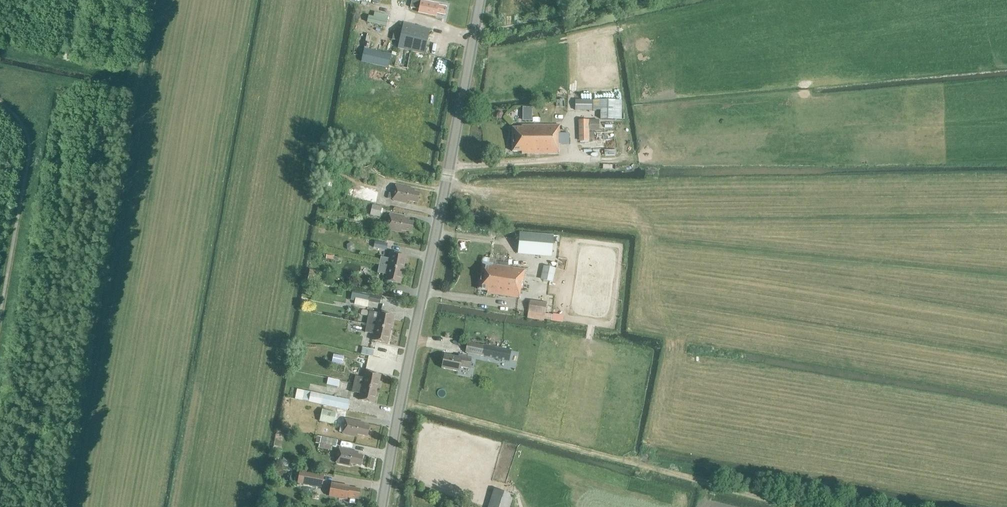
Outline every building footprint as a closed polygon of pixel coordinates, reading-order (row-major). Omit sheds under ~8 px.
[(421,0),(412,0),(411,8),(419,9),(419,13),(436,16),(436,13),(444,15),(446,7),(438,6),(438,4),(421,0)] [(376,18),(373,17),(368,16),(367,23),(374,25),(382,26),(386,27),(387,21),(384,20),(376,18)] [(407,69),(410,51),(424,54),(429,29),(403,23),(401,31),(399,41),(394,66),(407,69)] [(399,41),(401,31),(393,30),(392,39),(399,41)] [(363,49),(360,62),(388,69),(391,55),(363,49)] [(622,120),(622,101),(592,100),(592,110),(600,110),(600,119),(622,120)] [(575,110),(591,110),(591,102),(575,102),(575,110)] [(580,142),(588,141),(588,121),(579,121),(580,142)] [(559,134),(559,125),(521,125),(521,127),(512,127),(512,152),(521,152),(521,154),(558,154),(558,145),(560,145),(569,145),(569,134),(559,134)] [(343,157),(330,155),(327,166),(340,168),(343,157)] [(352,199),(375,204),(379,190),(355,185),(352,199)] [(417,203),(419,193),(414,192),(414,190),(395,186),(394,194),(389,193),(387,199),(392,200),(392,201),(407,204),(407,201),(417,203)] [(382,207),(364,203),(363,209),(370,210),(369,215),(379,217),(382,207)] [(411,232),(413,223),(408,221),(408,219),(389,215),(386,230),(400,233),(401,230),(411,232)] [(559,240),(559,237),(553,237),(554,235),(519,233),(518,254),(552,257),(553,240),(559,240)] [(386,250),(388,244),(375,241),(374,248),(386,250)] [(379,265),(403,270),(406,256),(390,253),(389,259),(380,257),(379,265)] [(400,284),(403,270),(379,265),(377,273),(386,275),(384,281),(400,284)] [(527,270),(491,265),(491,267),(482,266),(478,290),(487,291),(487,293),(519,298),(520,289),(522,290),(524,272),(526,272),(527,270)] [(551,282),(552,280),(554,269),(546,267),(543,280),(551,282)] [(323,284),(325,273),(309,270),(308,282),(323,284)] [(365,304),(367,295),(353,292),(351,300),(365,304)] [(380,304),(381,298),(370,295),(368,301),(380,304)] [(547,303),(530,300),(528,312),(544,314),(543,320),(551,321),(553,306),(547,305),(547,303)] [(366,325),(390,330),(393,316),(378,312),(378,313),(369,311),(366,325)] [(387,344),(390,330),(366,325),(364,333),(373,334),(372,340),(387,344)] [(481,356),(483,346),(467,343),(465,352),(481,356)] [(483,344),(483,346),(481,356),(499,359),(510,361),(512,350),(483,344)] [(363,347),(362,354),(373,356),(374,349),(363,347)] [(341,364),(343,357),(333,355),(332,362),(341,364)] [(458,357),(444,355),(441,368),(458,372),(459,367),(469,369),(471,358),(458,355),(458,357)] [(353,384),(377,389),(380,375),(365,372),(363,378),(355,376),(353,384)] [(338,387),(339,381),(328,378),(326,385),(338,387)] [(374,403),(377,389),(353,384),(351,392),(360,394),(359,400),(374,403)] [(348,411),(350,400),(305,391),(302,401),(348,411)] [(334,425),(337,413),(322,410),(319,422),(334,425)] [(367,437),(369,427),(364,426),(364,423),(345,419),(342,434),(356,437),(357,434),(367,437)] [(336,447),(337,440),(321,437),(320,444),(336,447)] [(360,466),(363,456),(357,455),(358,452),(339,448),(336,463),(350,466),(351,464),(360,466)] [(284,469),(282,479),(297,481),(299,471),(284,469)] [(322,488),(324,475),(300,470),(297,484),(322,488)] [(358,499),(360,489),(348,487),(349,486),(331,483),(329,496),(346,499),(347,497),(358,499)] [(513,495),(494,489),(488,506),(509,506),(513,495)]
